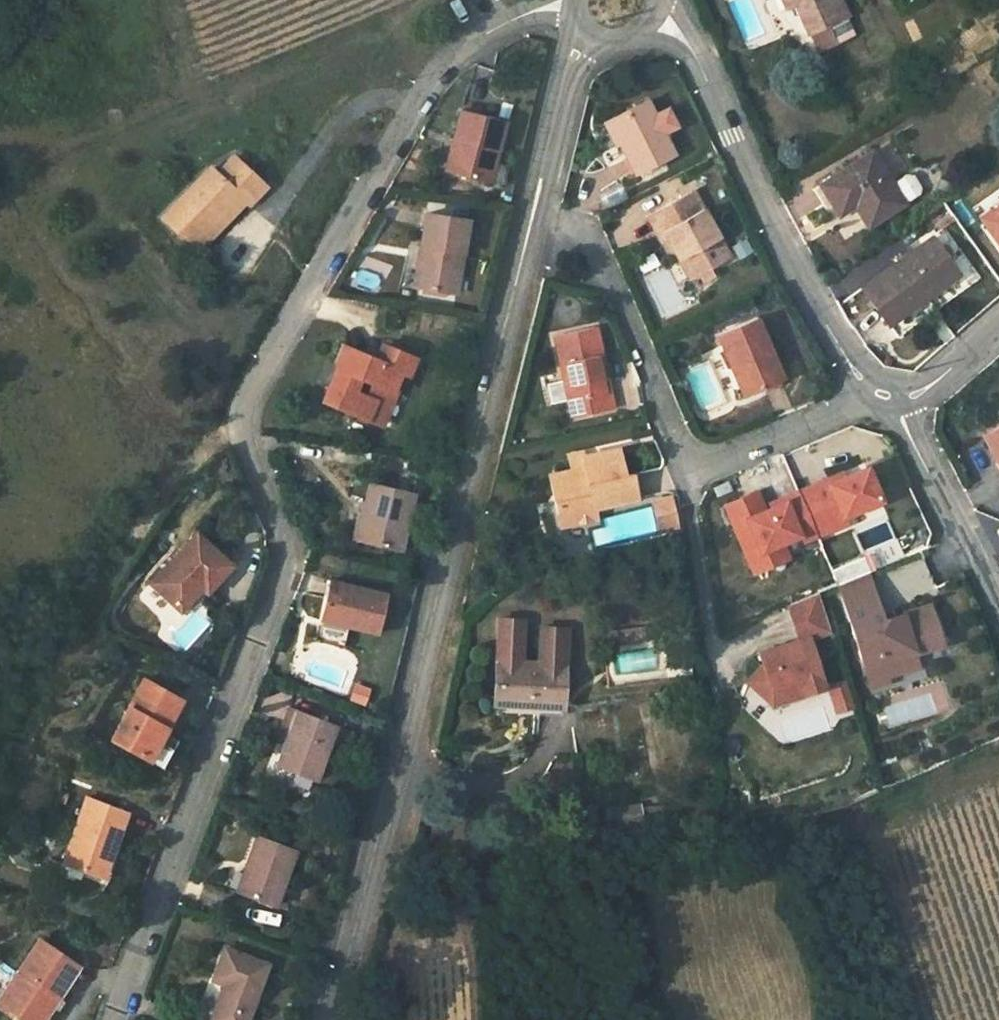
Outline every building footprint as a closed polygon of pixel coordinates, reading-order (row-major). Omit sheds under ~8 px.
[(733,0),(710,0),(712,10),(734,5),(733,0)] [(799,3),(812,32),(813,31),(821,49),(856,34),(847,15),(849,15),(842,0),(797,0),(799,3)] [(646,103),(608,122),(635,174),(672,156),(661,134),(676,127),(667,109),(652,116),(646,103)] [(460,143),(453,175),(489,183),(505,120),(462,109),(454,141),(460,143)] [(446,173),(453,175),(460,143),(454,141),(446,173)] [(872,152),(820,184),(839,214),(856,203),(868,225),(919,193),(921,188),(913,175),(907,174),(892,184),(872,152)] [(215,174),(246,201),(261,184),(230,157),(215,174)] [(207,166),(160,219),(199,253),(246,201),(215,174),(207,166)] [(691,191),(652,213),(678,261),(687,256),(698,276),(729,258),(691,191)] [(993,209),(980,218),(988,230),(998,222),(998,217),(993,209)] [(672,264),(678,261),(652,213),(645,216),(672,264)] [(427,248),(420,286),(456,293),(467,221),(426,214),(421,247),(427,248)] [(988,230),(998,245),(998,222),(988,230)] [(980,277),(971,263),(957,273),(931,237),(862,288),(897,337),(980,277)] [(415,285),(420,286),(427,248),(421,247),(415,285)] [(689,281),(698,276),(687,256),(678,261),(689,281)] [(738,366),(746,384),(750,393),(783,379),(755,317),(716,334),(731,369),(738,366)] [(600,367),(606,366),(597,326),(553,336),(571,418),(616,408),(612,393),(607,394),(600,367)] [(377,355),(374,360),(399,371),(403,372),(409,357),(381,344),(377,355)] [(374,360),(364,356),(343,347),(340,355),(333,358),(336,366),(322,400),(381,424),(395,391),(391,388),(399,371),(374,360)] [(366,349),(364,356),(374,360),(377,355),(366,349)] [(612,393),(606,366),(600,367),(607,394),(612,393)] [(738,366),(731,369),(727,371),(734,390),(746,384),(738,366)] [(997,461),(998,460),(998,427),(982,436),(997,461)] [(585,467),(572,470),(558,473),(564,500),(555,502),(561,526),(596,518),(594,508),(636,498),(631,474),(620,476),(617,466),(626,464),(622,448),(583,456),(585,467)] [(585,467),(583,456),(570,459),(572,470),(585,467)] [(828,483),(826,479),(811,485),(830,528),(846,524),(843,517),(879,502),(866,468),(828,483)] [(564,500),(558,473),(549,475),(555,502),(564,500)] [(412,494),(368,483),(354,538),(399,548),(412,494)] [(764,512),(755,493),(726,505),(754,573),(766,567),(760,552),(799,535),(784,504),(764,512)] [(678,526),(670,496),(652,501),(659,530),(678,526)] [(857,532),(868,562),(897,551),(885,521),(857,532)] [(198,585),(202,590),(206,594),(230,567),(195,536),(151,584),(177,609),(198,585)] [(921,557),(883,572),(897,605),(935,590),(921,557)] [(882,620),(867,574),(838,587),(872,696),(925,677),(921,661),(948,653),(930,607),(882,620)] [(318,620),(347,627),(377,635),(387,595),(327,580),(318,620)] [(198,585),(177,609),(181,613),(202,590),(198,585)] [(829,631),(817,594),(789,605),(800,640),(760,652),(764,667),(748,682),(769,702),(778,691),(800,684),(803,693),(822,687),(810,639),(829,631)] [(342,646),(347,627),(318,620),(314,639),(342,646)] [(496,663),(519,665),(522,622),(499,620),(496,663)] [(537,706),(559,708),(562,671),(565,630),(540,628),(538,666),(519,665),(496,663),(492,713),(536,716),(537,706)] [(641,628),(616,631),(618,643),(642,640),(641,628)] [(618,643),(616,631),(604,632),(606,645),(618,643)] [(144,681),(111,740),(148,760),(181,701),(144,681)] [(361,705),(366,687),(349,682),(344,701),(361,705)] [(558,717),(559,708),(537,706),(536,716),(558,717)] [(288,729),(282,744),(274,765),(311,780),(325,743),(338,748),(344,729),(288,707),(281,726),(288,729)] [(275,742),(282,744),(288,729),(281,726),(275,742)] [(63,861),(96,874),(107,846),(114,849),(126,814),(86,800),(63,861)] [(609,825),(643,820),(641,808),(641,806),(607,811),(609,825)] [(665,806),(641,808),(643,820),(666,816),(665,806)] [(645,836),(643,820),(609,825),(611,841),(645,836)] [(256,838),(236,890),(274,904),(294,852),(256,838)] [(107,846),(96,874),(104,877),(114,849),(107,846)] [(49,1006),(55,998),(76,967),(38,941),(0,998),(0,1004),(23,1019),(40,1019),(49,1006)] [(210,1019),(246,1019),(266,965),(224,949),(213,980),(223,985),(210,1019)] [(61,1002),(55,998),(49,1006),(56,1011),(61,1002)]
